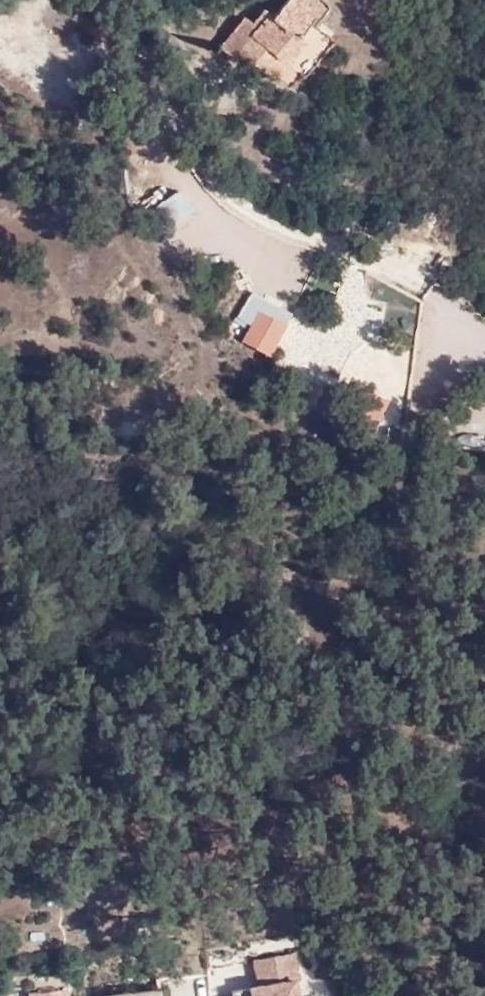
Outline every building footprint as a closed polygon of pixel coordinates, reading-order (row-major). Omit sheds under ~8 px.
[(257,26),(245,17),(221,46),(234,58),(240,51),(269,75),(281,60),(289,65),(305,79),(335,41),(311,22),(317,15),(299,0),(286,0),(271,17),(261,30),(257,26)] [(317,15),(324,6),(317,0),(299,0),(317,15)] [(267,14),(257,26),(261,30),(271,17),(267,14)] [(281,60),(269,75),(276,81),(289,65),(281,60)] [(248,292),(235,315),(246,321),(237,338),(267,355),(289,315),(248,292)] [(299,973),(295,951),(253,960),(259,983),(294,974),(299,973)] [(250,988),(252,995),(298,995),(294,974),(259,983),(250,988)]
